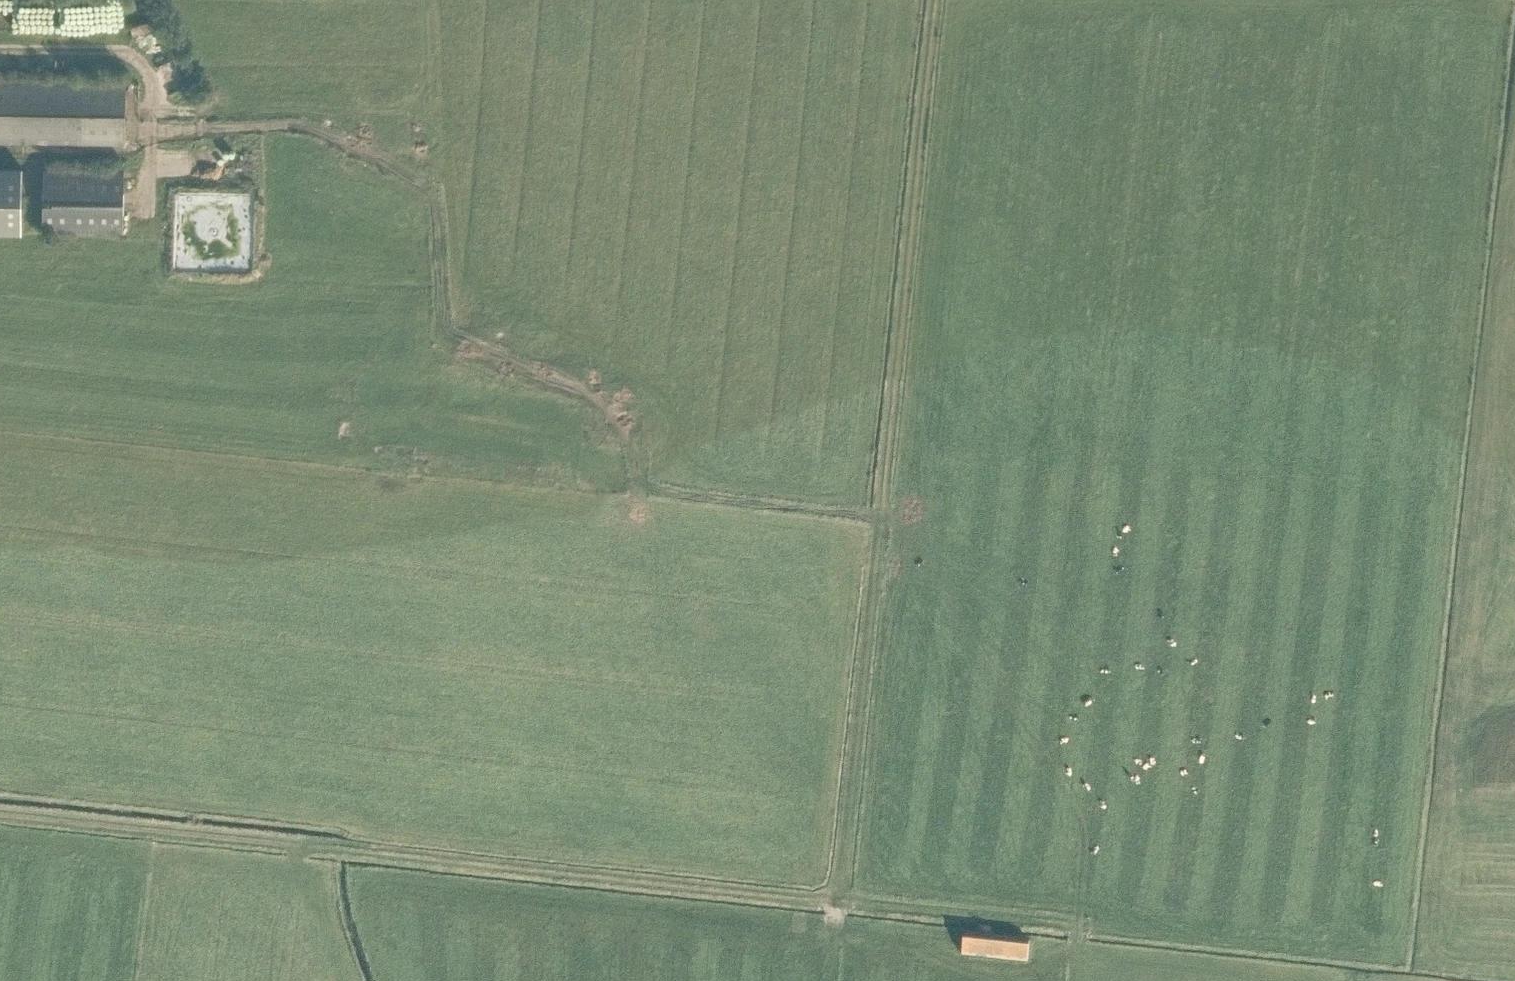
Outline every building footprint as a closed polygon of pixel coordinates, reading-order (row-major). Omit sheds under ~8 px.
[(129,80),(0,78),(0,140),(129,142),(129,80)] [(24,168),(0,168),(0,230),(23,230),(24,168)] [(126,230),(127,170),(47,170),(46,228),(126,230)] [(1028,964),(1030,942),(964,935),(962,957),(1028,964)]
